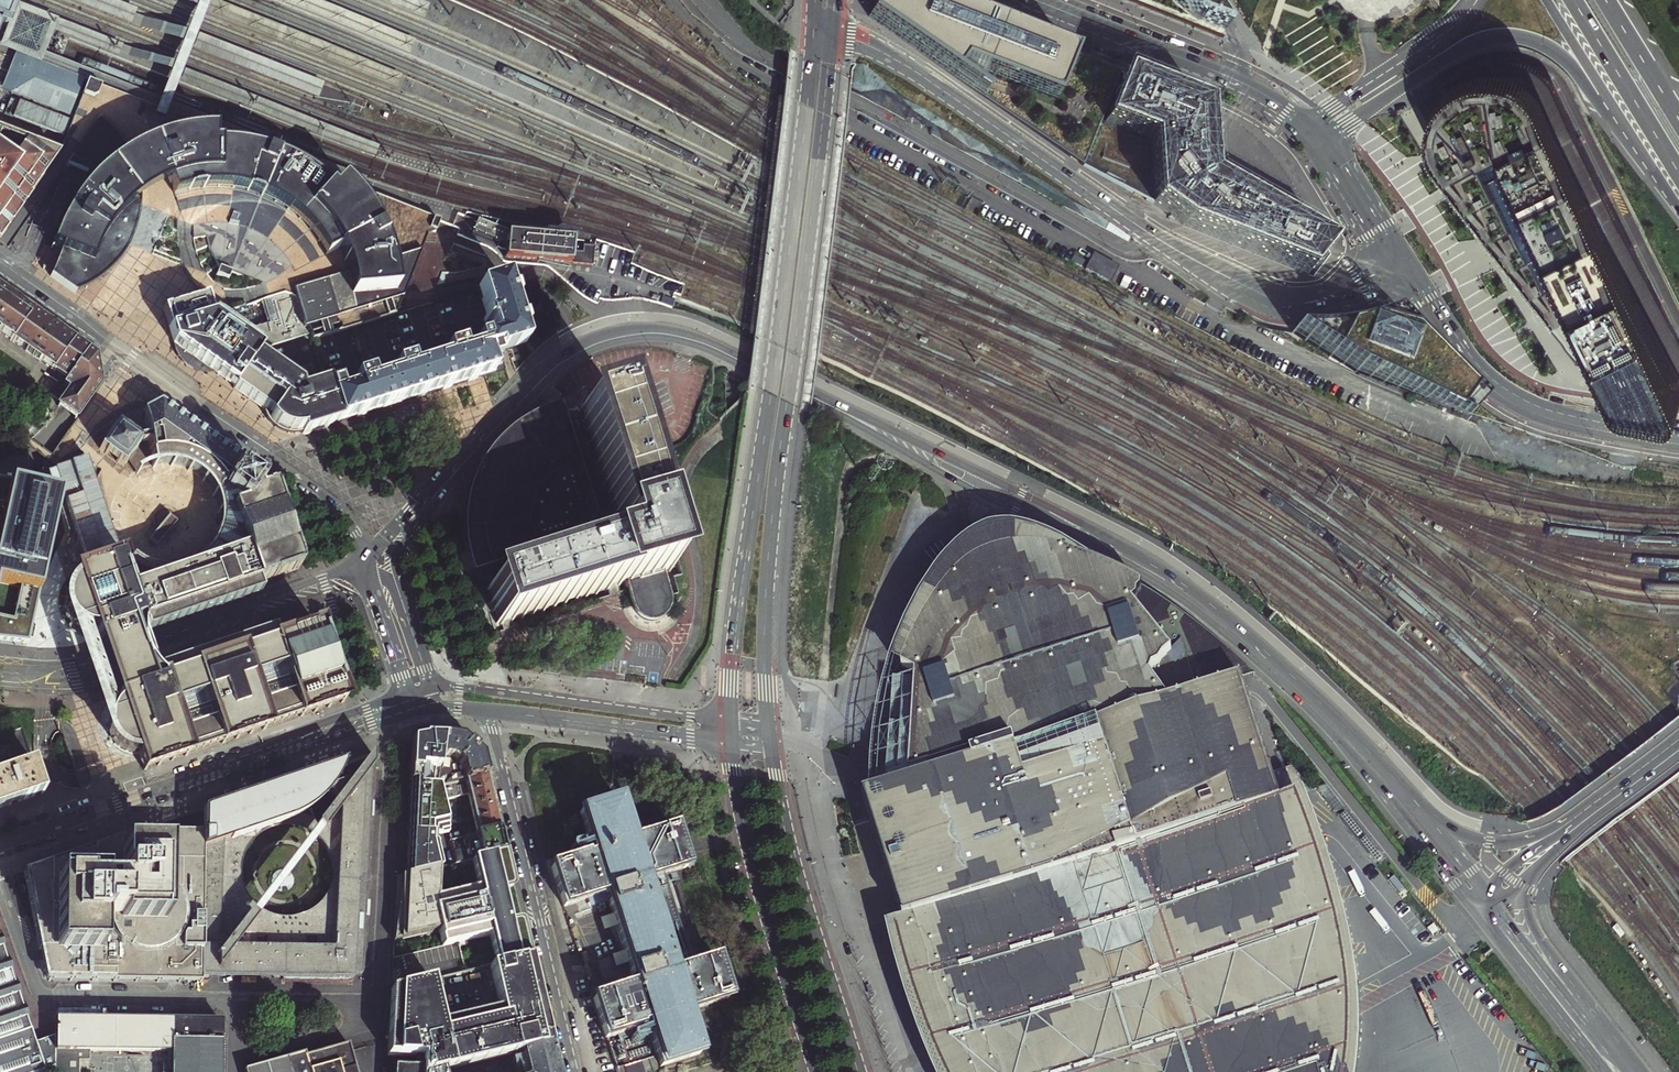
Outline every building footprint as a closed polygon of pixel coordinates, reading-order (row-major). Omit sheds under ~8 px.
[(3,22),(10,24),(18,4),(20,0),(0,0),(0,28),(3,22)] [(110,0),(68,0),(132,25),(137,10),(110,0)] [(934,0),(875,0),(870,12),(868,17),(928,59),(1083,166),(1120,73),(934,0)] [(1146,9),(1166,17),(1219,38),(1196,0),(1124,0),(1146,9)] [(59,20),(18,4),(10,24),(0,49),(14,55),(24,58),(41,65),(59,20)] [(11,94),(24,58),(14,55),(1,90),(11,94)] [(41,65),(24,58),(11,94),(68,117),(83,81),(57,71),(41,65)] [(1418,106),(1454,167),(1504,247),(1514,264),(1520,273),(1534,295),(1552,326),(1576,364),(1582,361),(1592,380),(1612,370),(1619,384),(1622,387),(1627,390),(1675,398),(1678,396),(1678,395),(1678,345),(1660,308),(1642,269),(1617,217),(1602,186),(1591,165),(1567,116),(1553,85),(1549,80),(1541,73),(1531,67),(1522,63),(1509,60),(1495,61),(1483,64),(1472,69),(1442,87),(1418,106)] [(1120,73),(1083,166),(1153,204),(1183,226),(1307,275),(1330,246),(1266,209),(1258,205),(1211,177),(1208,138),(1208,129),(1206,108),(1120,73)] [(115,94),(87,83),(58,154),(57,157),(64,161),(70,164),(90,174),(92,180),(85,189),(78,197),(73,206),(70,210),(67,216),(64,221),(61,228),(58,235),(56,241),(53,247),(62,251),(50,277),(75,294),(84,290),(91,286),(100,280),(109,272),(117,264),(123,257),(128,249),(132,241),(136,231),(139,219),(141,208),(141,205),(156,210),(194,223),(193,231),(193,241),(195,252),(199,263),(205,274),(213,282),(225,289),(239,291),(255,289),(260,294),(266,299),(260,301),(266,324),(236,333),(211,313),(206,296),(163,310),(168,327),(174,343),(172,347),(171,352),(172,357),(174,362),(177,366),(179,368),(181,369),(186,370),(191,371),(195,370),(199,368),(203,364),(234,387),(233,389),(263,410),(267,417),(270,421),(273,425),(278,428),(281,430),(289,432),(294,432),(301,431),(302,434),(304,435),(307,435),(309,434),(310,433),(312,432),(313,430),(317,430),(321,430),(324,429),(328,427),(330,425),(339,422),(347,419),(355,416),(355,418),(360,416),(364,415),(364,413),(406,400),(415,397),(415,398),(424,395),(424,394),(435,391),(461,383),(493,373),(489,362),(497,360),(495,354),(504,351),(524,345),(520,333),(521,332),(520,331),(522,330),(519,321),(517,322),(511,302),(513,302),(510,292),(508,293),(504,280),(477,288),(484,312),(480,313),(482,317),(480,318),(483,327),(484,327),(486,331),(490,330),(493,340),(483,343),(482,340),(473,342),(476,350),(461,355),(458,347),(442,352),(445,360),(414,370),(412,362),(392,368),(395,376),(368,384),(366,376),(346,383),(349,390),(340,393),(337,384),(327,387),(327,384),(318,387),(311,365),(282,374),(283,377),(255,358),(261,349),(310,334),(312,340),(317,339),(429,304),(432,296),(439,279),(452,247),(456,236),(459,230),(367,194),(341,183),(336,181),(325,177),(226,138),(219,136),(196,126),(162,113),(133,101),(115,94)] [(1219,128),(1208,129),(1208,138),(1213,138),(1214,152),(1220,152),(1219,128)] [(57,157),(58,154),(25,141),(13,163),(0,154),(0,237),(57,157)] [(1272,200),(1251,188),(1248,193),(1261,201),(1258,205),(1266,209),(1272,200)] [(572,239),(505,234),(504,259),(592,265),(593,247),(582,246),(582,253),(571,252),(572,239)] [(1080,245),(1070,262),(1110,284),(1120,267),(1080,245)] [(58,407),(66,413),(74,418),(99,383),(97,371),(94,357),(60,333),(28,310),(10,298),(0,290),(0,334),(70,383),(66,390),(69,392),(58,407)] [(1476,404),(1389,315),(1381,318),(1365,324),(1352,327),(1337,330),(1322,332),(1305,333),(1291,332),(1357,368),(1463,420),(1476,404)] [(582,536),(593,540),(598,552),(488,590),(499,621),(500,621),(609,585),(622,580),(632,606),(634,610),(635,613),(637,615),(639,617),(641,618),(644,620),(648,621),(652,622),(655,622),(658,621),(661,620),(663,618),(666,616),(668,613),(670,610),(671,607),(672,603),(672,599),(666,582),(662,571),(670,568),(648,504),(613,400),(581,411),(615,513),(604,517),(592,511),(565,427),(552,432),(540,439),(535,442),(530,446),(523,452),(517,459),(514,462),(511,466),(508,472),(506,476),(502,482),(498,492),(496,498),(495,502),(494,506),(493,512),(493,515),(492,520),(492,525),(492,530),(492,537),(493,545),(494,552),(497,562),(498,563),(580,536),(582,536)] [(159,403),(143,412),(147,437),(137,439),(116,424),(98,449),(123,466),(138,445),(148,443),(149,452),(151,461),(152,467),(154,467),(154,465),(158,465),(162,464),(166,464),(170,464),(170,466),(172,466),(172,465),(177,466),(181,467),(184,468),(188,469),(187,471),(189,472),(190,470),(193,472),(197,475),(200,477),(202,480),(201,481),(203,483),(204,482),(209,488),(213,494),(211,495),(213,497),(214,497),(217,504),(217,507),(218,511),(217,511),(217,513),(218,514),(219,518),(218,523),(218,526),(218,529),(216,529),(215,531),(217,532),(215,537),(213,542),(211,547),(209,546),(208,547),(210,548),(205,555),(203,557),(200,560),(198,558),(196,560),(197,562),(191,566),(188,567),(184,569),(183,568),(180,568),(181,570),(174,572),(172,572),(166,573),(166,571),(164,571),(163,573),(158,572),(153,571),(148,570),(149,568),(146,567),(146,569),(142,568),(138,566),(135,564),(134,563),(131,562),(133,559),(131,558),(123,570),(119,557),(76,572),(78,579),(74,582),(71,585),(68,589),(66,593),(65,598),(65,603),(65,607),(66,611),(68,616),(71,620),(74,624),(77,626),(82,629),(86,630),(88,631),(91,631),(95,631),(98,637),(102,636),(106,648),(109,656),(111,663),(113,669),(114,673),(116,678),(121,693),(117,695),(120,701),(116,704),(114,705),(112,708),(110,711),(107,716),(106,721),(106,725),(106,730),(107,734),(109,739),(112,743),(115,747),(117,748),(119,749),(123,751),(128,753),(133,753),(137,753),(143,770),(228,741),(343,702),(330,664),(325,666),(322,657),(327,655),(318,626),(275,641),(272,631),(157,670),(155,664),(148,643),(145,633),(259,594),(256,583),(298,569),(270,488),(269,489),(261,484),(262,483),(241,468),(238,466),(237,467),(236,466),(240,460),(159,403)] [(25,646),(36,592),(57,496),(15,487),(0,484),(0,522),(7,524),(0,561),(0,594),(2,585),(25,590),(18,624),(0,620),(0,643),(25,646)] [(894,910),(899,924),(927,915),(899,815),(908,814),(914,744),(910,742),(912,724),(916,724),(922,669),(984,577),(989,592),(1047,578),(1132,608),(1141,588),(1143,586),(1086,561),(1068,550),(1036,534),(1015,528),(997,528),(985,529),(966,539),(948,551),(926,578),(905,614),(886,662),(869,735),(867,768),(865,795),(857,796),(894,910)] [(984,577),(922,669),(916,724),(912,724),(910,742),(914,744),(908,814),(899,815),(927,915),(899,924),(899,927),(930,1022),(946,1071),(1350,1071),(1350,1061),(1357,1061),(1358,1051),(1358,1026),(1358,1005),(1356,984),(1353,963),(1350,946),(1347,930),(1339,899),(1329,865),(1321,840),(1311,814),(1327,809),(1292,769),(1271,775),(1240,680),(1256,676),(1229,650),(1221,644),(1193,622),(1171,607),(1154,596),(1141,588),(1132,608),(1047,578),(989,592),(984,577)] [(442,735),(421,735),(410,741),(405,852),(404,876),(440,867),(433,835),(447,833),(441,801),(437,787),(436,785),(442,735)] [(459,738),(442,735),(436,785),(437,787),(485,776),(481,756),(467,745),(459,738)] [(335,779),(340,771),(343,762),(319,770),(202,810),(202,833),(202,850),(200,983),(207,983),(210,979),(210,973),(247,973),(281,974),(280,981),(298,981),(298,984),(351,985),(352,976),(353,967),(366,968),(376,769),(370,769),(370,753),(348,781),(330,788),(333,783),(335,779)] [(33,761),(0,772),(0,808),(8,805),(14,803),(43,793),(33,761)] [(487,784),(485,776),(437,787),(441,801),(467,795),(477,834),(498,829),(497,825),(496,823),(497,823),(493,806),(492,806),(492,805),(487,784)] [(620,800),(579,813),(592,854),(550,867),(563,908),(587,900),(605,894),(608,903),(612,916),(612,917),(606,919),(609,928),(615,926),(616,927),(624,952),(624,953),(617,955),(620,965),(627,963),(627,964),(634,986),(592,999),(596,1010),(605,1039),(647,1026),(659,1067),(700,1054),(687,1012),(728,999),(715,959),(694,966),(664,876),(686,869),(682,857),(676,839),(673,828),(633,841),(620,800)] [(501,841),(498,829),(477,834),(449,841),(455,864),(471,860),(504,852),(501,841)] [(198,983),(200,983),(202,850),(202,833),(137,832),(89,849),(57,860),(23,871),(24,875),(36,938),(45,978),(198,980),(198,983)] [(508,872),(504,852),(471,860),(478,888),(436,898),(433,885),(445,883),(441,867),(440,867),(404,876),(396,878),(393,936),(393,941),(437,931),(441,946),(489,935),(496,965),(528,957),(523,933),(515,901),(508,872)] [(608,903),(605,894),(587,900),(590,909),(608,903)] [(612,917),(612,916),(599,920),(603,931),(616,927),(615,926),(609,928),(606,919),(612,917)] [(54,1066),(54,1051),(54,1036),(35,1043),(0,938),(0,1071),(36,1071),(54,1066)] [(617,955),(624,953),(624,952),(611,956),(615,968),(627,964),(627,963),(620,965),(617,955)] [(429,981),(390,990),(387,1055),(421,1057),(420,1068),(420,1071),(438,1071),(441,1071),(520,1053),(549,1046),(543,1020),(540,1006),(532,973),(528,957),(496,965),(489,967),(499,1011),(439,1025),(429,981)] [(55,1020),(54,1036),(54,1051),(54,1066),(54,1071),(79,1071),(75,1071),(75,1061),(79,1061),(89,1062),(90,1051),(171,1052),(170,1071),(220,1071),(220,1054),(221,1021),(176,1021),(55,1020)] [(347,1045),(295,1059),(295,1061),(262,1070),(262,1068),(247,1071),(355,1071),(347,1045)] [(549,1046),(520,1053),(525,1071),(556,1071),(549,1046)] [(420,1068),(412,1068),(413,1061),(395,1060),(394,1071),(420,1071),(420,1068)]
